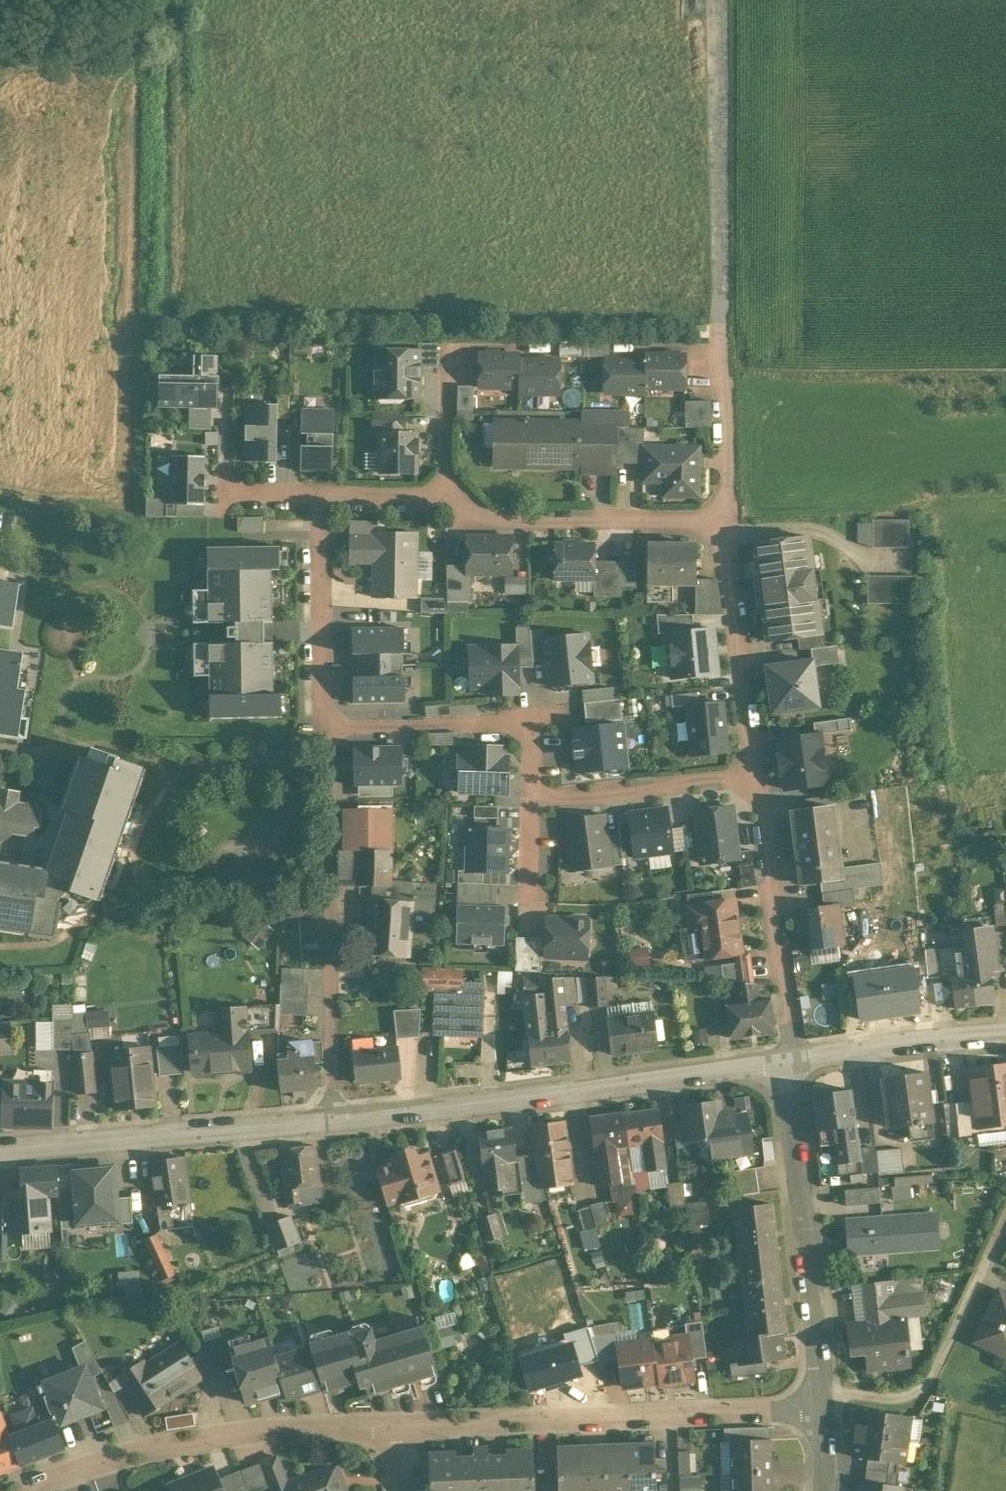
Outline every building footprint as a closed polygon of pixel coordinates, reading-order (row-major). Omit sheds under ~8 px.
[(610,344),(584,343),(584,346),(584,357),(610,357),(610,344)] [(438,344),(419,344),(419,352),(420,352),(420,368),(438,368),(438,344)] [(560,357),(584,357),(584,346),(560,345),(560,357)] [(419,352),(376,352),(376,398),(420,398),(420,368),(420,352),(419,352)] [(218,356),(194,356),(194,376),(160,375),(159,407),(193,408),(213,408),(217,408),(217,385),(219,385),(220,376),(218,376),(218,356)] [(521,356),(480,356),(479,386),(519,387),(521,362),(521,356)] [(686,357),(645,356),(645,361),(644,361),(644,362),(646,362),(645,387),(647,387),(685,387),(686,357)] [(560,362),(521,362),(519,387),(519,393),(559,394),(560,362)] [(644,362),(606,362),(605,392),(645,393),(646,388),(647,388),(647,387),(645,387),(646,362),(644,362)] [(457,410),(474,410),(475,386),(458,386),(457,410)] [(711,401),(685,402),(686,428),(712,427),(711,401)] [(267,406),(246,406),(245,462),(266,462),(268,462),(268,460),(277,461),(278,419),(278,408),(269,408),(269,406),(267,406)] [(213,408),(193,408),(192,428),(213,428),(213,408)] [(334,410),(302,409),(302,426),(302,434),(308,435),(307,447),(301,447),(301,460),(301,472),(333,472),(334,410)] [(405,415),(375,414),(375,428),(383,428),(403,428),(405,428),(405,415)] [(484,447),(496,447),(496,423),(484,423),(484,447)] [(618,424),(496,423),(496,447),(496,466),(617,467),(617,464),(617,428),(618,424)] [(302,426),(290,426),(290,434),(302,434),(302,426)] [(403,428),(383,428),(383,433),(382,433),(381,454),(380,454),(379,469),(381,469),(381,473),(416,473),(416,434),(403,433),(403,428)] [(630,428),(617,428),(617,464),(629,464),(630,428)] [(644,428),(630,428),(629,464),(643,464),(643,446),(644,446),(644,428)] [(290,434),(289,459),(301,460),(301,447),(307,447),(308,435),(302,434),(290,434)] [(644,446),(643,446),(643,464),(643,483),(664,483),(674,483),(674,484),(676,484),(675,497),(700,497),(700,447),(644,446)] [(206,457),(172,456),(172,457),(173,457),(172,474),(170,474),(170,486),(172,487),(172,504),(172,505),(178,505),(205,506),(205,504),(204,504),(205,487),(207,487),(207,475),(205,475),(205,458),(206,458),(206,457)] [(674,483),(664,483),(664,497),(675,497),(676,484),(674,484),(674,483)] [(178,505),(172,505),(172,504),(171,504),(171,505),(167,504),(167,517),(178,517),(178,505)] [(205,506),(178,505),(178,517),(205,517),(205,506)] [(909,520),(873,520),(873,548),(909,548),(909,520)] [(416,533),(376,533),(376,538),(351,538),(350,562),(375,562),(375,597),(415,598),(416,561),(414,561),(414,535),(416,535),(416,533)] [(513,537),(467,537),(467,538),(467,566),(467,573),(472,574),(513,574),(513,537)] [(809,537),(754,544),(758,577),(755,577),(759,609),(763,609),(765,629),(767,641),(798,637),(822,634),(822,633),(809,537)] [(595,544),(555,544),(555,580),(580,580),(594,580),(595,580),(595,561),(595,544)] [(696,545),(648,544),(647,585),(669,585),(696,585),(696,579),(696,545)] [(228,633),(273,632),(272,570),(280,570),(280,547),(208,548),(208,590),(193,590),(194,623),(236,623),(236,627),(227,627),(228,633)] [(609,561),(595,561),(595,580),(594,580),(594,593),(594,597),(608,597),(609,561)] [(623,562),(609,561),(608,597),(622,598),(622,587),(623,562)] [(637,562),(623,562),(622,587),(637,588),(637,562)] [(467,573),(467,566),(447,565),(448,598),(448,602),(469,602),(472,602),(472,574),(467,573)] [(506,592),(528,592),(528,574),(506,574),(506,592)] [(915,576),(868,576),(868,604),(915,604),(915,576)] [(718,579),(696,579),(696,585),(696,615),(723,615),(723,614),(718,579)] [(594,580),(580,580),(580,592),(594,593),(594,580)] [(0,627),(14,629),(20,585),(0,582),(0,627)] [(647,585),(647,603),(669,603),(669,585),(647,585)] [(448,598),(422,598),(421,613),(448,614),(448,612),(448,602),(448,598)] [(448,602),(448,612),(469,612),(469,602),(448,602)] [(391,622),(391,612),(381,612),(381,622),(391,622)] [(693,615),(657,615),(659,634),(669,633),(695,630),(693,615)] [(405,654),(404,628),(353,629),(353,655),(357,655),(403,654),(405,654)] [(517,646),(518,668),(534,668),(530,628),(517,628),(517,646)] [(695,630),(669,633),(672,664),(674,679),(717,674),(713,629),(695,630)] [(273,632),(228,633),(228,638),(237,638),(237,643),(194,644),(195,677),(209,676),(210,719),(283,718),(282,694),(274,694),(273,632)] [(822,634),(798,637),(800,650),(811,649),(826,647),(824,633),(822,633),(822,634)] [(580,634),(551,637),(543,638),(548,687),(573,685),(573,683),(587,681),(593,680),(592,672),(589,642),(588,634),(580,635),(580,634)] [(517,646),(470,648),(471,688),(487,687),(487,695),(519,695),(518,668),(517,646)] [(826,647),(811,649),(813,660),(813,667),(839,663),(837,646),(826,647)] [(6,736),(13,688),(19,689),(24,653),(0,650),(0,735),(6,736)] [(403,665),(403,654),(357,655),(357,666),(403,665)] [(813,660),(766,667),(773,713),(819,707),(813,667),(813,660)] [(403,676),(403,665),(357,666),(358,677),(403,676)] [(405,702),(405,676),(403,676),(358,677),(354,677),(354,703),(405,702)] [(27,690),(19,689),(13,688),(6,736),(19,738),(23,718),(27,690)] [(620,699),(584,703),(586,724),(623,720),(620,699)] [(722,703),(688,706),(693,755),(727,752),(722,703)] [(450,704),(426,707),(427,717),(451,715),(450,704)] [(31,719),(23,718),(19,738),(27,740),(31,719)] [(849,718),(814,723),(815,735),(820,734),(851,730),(849,718)] [(623,724),(575,729),(576,743),(573,744),(575,757),(578,757),(579,772),(608,769),(627,767),(623,724)] [(439,734),(439,745),(463,745),(463,733),(439,734)] [(439,745),(439,734),(427,734),(427,745),(439,745)] [(778,757),(780,773),(784,773),(787,790),(787,789),(826,784),(820,734),(815,735),(780,740),(782,756),(778,757)] [(356,745),(356,795),(395,795),(395,784),(405,784),(404,745),(356,745)] [(488,745),(467,745),(466,757),(457,756),(457,771),(459,771),(459,786),(458,792),(509,794),(510,758),(503,757),(503,746),(488,746),(488,745)] [(24,935),(25,931),(52,936),(53,935),(58,902),(59,899),(70,891),(100,901),(105,888),(101,887),(105,878),(108,879),(117,856),(113,854),(116,846),(119,847),(124,834),(116,832),(121,818),(129,821),(133,808),(130,806),(133,798),(136,799),(144,775),(140,774),(142,768),(118,760),(119,758),(92,749),(88,760),(82,759),(80,764),(77,763),(69,786),(72,788),(69,796),(66,795),(61,808),(70,811),(80,814),(75,829),(65,825),(48,872),(46,872),(47,869),(37,868),(36,870),(30,869),(30,867),(20,865),(20,868),(9,866),(10,863),(0,862),(0,931),(24,935)] [(1,842),(13,833),(33,836),(35,827),(39,828),(42,812),(37,806),(18,802),(20,792),(0,789),(0,846),(1,842)] [(499,807),(475,806),(474,818),(498,819),(499,807)] [(733,807),(695,812),(702,863),(739,859),(738,852),(733,807)] [(832,807),(790,813),(800,885),(821,882),(841,879),(840,869),(832,807)] [(667,808),(628,814),(630,821),(634,857),(673,852),(667,808)] [(344,810),(344,850),(357,850),(357,810),(344,810)] [(393,810),(357,810),(357,850),(393,850),(393,810)] [(70,811),(65,825),(75,829),(80,814),(70,811)] [(605,814),(565,820),(572,872),(612,866),(608,836),(605,814)] [(205,832),(193,821),(185,830),(197,841),(205,832)] [(630,821),(618,823),(619,835),(623,859),(634,857),(630,821)] [(508,829),(468,828),(467,871),(467,872),(483,872),(507,873),(508,829)] [(608,836),(612,866),(623,864),(623,859),(619,835),(608,836)] [(344,850),(341,850),(341,884),(357,885),(357,850),(344,850)] [(393,850),(357,850),(357,885),(357,886),(373,886),(391,887),(392,880),(393,850)] [(752,850),(738,852),(739,859),(741,878),(741,879),(742,878),(743,887),(757,886),(752,850)] [(881,864),(840,869),(841,879),(821,882),(822,893),(854,889),(884,885),(881,864)] [(483,884),(483,872),(467,872),(467,871),(459,870),(458,883),(464,883),(474,884),(483,884)] [(391,887),(373,886),(372,900),(397,901),(398,881),(392,880),(391,887)] [(434,897),(414,895),(415,882),(398,881),(397,901),(413,903),(410,936),(431,937),(434,897)] [(435,884),(415,882),(414,895),(434,897),(435,884)] [(474,884),(464,883),(464,906),(473,906),(474,884)] [(474,884),(473,906),(498,907),(498,885),(483,884),(474,884)] [(854,889),(822,893),(824,907),(838,905),(856,903),(854,889)] [(397,901),(372,900),(368,954),(409,957),(410,936),(413,903),(397,901)] [(735,901),(688,907),(691,929),(701,927),(704,948),(739,943),(740,953),(742,953),(740,941),(738,942),(734,915),(737,915),(735,901)] [(464,906),(458,905),(457,944),(505,945),(506,907),(498,907),(473,906),(464,906)] [(824,907),(799,911),(804,950),(814,948),(836,945),(841,945),(837,921),(840,920),(838,905),(824,907)] [(995,906),(996,925),(1005,925),(1005,905),(995,906)] [(320,906),(284,909),(285,920),(320,917),(320,906)] [(964,920),(965,932),(991,928),(989,917),(964,920)] [(588,922),(562,920),(560,918),(550,918),(548,920),(546,955),(586,957),(587,946),(587,933),(588,922)] [(274,930),(260,919),(244,937),(258,949),(274,930)] [(991,928),(965,932),(966,936),(967,948),(970,972),(985,970),(982,948),(993,946),(991,928)] [(966,936),(951,938),(953,950),(967,948),(966,936)] [(542,938),(517,937),(516,971),(541,972),(542,938)] [(739,943),(704,948),(706,958),(740,953),(739,943)] [(836,945),(814,948),(817,964),(838,961),(836,945)] [(996,967),(993,946),(982,948),(985,970),(990,969),(989,968),(996,967)] [(967,948),(953,950),(956,974),(970,972),(967,948)] [(941,949),(925,951),(928,978),(944,977),(941,949)] [(906,954),(864,961),(868,988),(889,985),(889,984),(909,980),(906,954)] [(747,961),(721,965),(723,982),(736,983),(750,983),(747,961)] [(985,970),(970,972),(975,1006),(995,1003),(990,970),(990,969),(985,970)] [(485,1000),(462,999),(464,971),(423,970),(422,997),(433,997),(452,999),(451,1022),(451,1032),(451,1035),(483,1038),(485,1000)] [(956,974),(951,975),(952,986),(944,987),(946,1000),(954,998),(955,1008),(975,1006),(970,972),(956,974)] [(304,975),(282,974),(281,985),(304,986),(304,975)] [(605,976),(588,978),(590,1003),(590,1007),(607,1006),(605,976)] [(588,978),(577,979),(579,1003),(590,1003),(588,978)] [(889,985),(868,988),(872,1019),(931,1011),(927,978),(909,980),(889,984),(889,985)] [(577,979),(562,980),(565,1005),(579,1003),(577,979)] [(562,980),(523,980),(525,997),(524,997),(528,1035),(567,1032),(565,1005),(562,980)] [(838,981),(823,984),(826,998),(841,995),(838,981)] [(750,983),(736,983),(738,1003),(758,1000),(756,984),(750,983)] [(281,985),(280,1005),(280,1013),(308,1014),(309,986),(304,986),(281,985)] [(431,1034),(451,1035),(451,1032),(443,1032),(443,1021),(451,1022),(452,999),(433,997),(431,1034)] [(738,1003),(727,1004),(732,1039),(771,1034),(767,999),(758,1000),(738,1003)] [(651,1002),(623,1005),(622,1004),(622,1005),(624,1017),(654,1013),(653,1001),(651,1001),(651,1002)] [(280,1005),(244,1007),(244,1008),(246,1032),(247,1032),(247,1034),(279,1031),(280,1013),(280,1005)] [(622,1005),(608,1007),(609,1019),(624,1017),(622,1005)] [(226,1034),(195,1036),(196,1051),(195,1051),(197,1073),(250,1069),(247,1034),(247,1032),(246,1032),(244,1008),(224,1010),(226,1034)] [(421,1009),(394,1011),(397,1038),(419,1037),(421,1009)] [(108,1011),(88,1013),(89,1027),(110,1025),(108,1011)] [(609,1019),(608,1019),(613,1054),(659,1048),(654,1013),(624,1017),(609,1019)] [(72,1050),(73,1018),(53,1018),(54,1050),(72,1050)] [(451,1022),(443,1021),(443,1032),(451,1032),(451,1022)] [(0,1025),(0,1053),(14,1052),(11,1024),(0,1025)] [(567,1032),(528,1035),(531,1065),(570,1061),(567,1032)] [(373,1038),(352,1040),(354,1052),(374,1050),(373,1038)] [(321,1043),(313,1044),(315,1064),(323,1064),(321,1043)] [(91,1044),(75,1045),(73,1056),(92,1054),(91,1044)] [(296,1050),(287,1051),(288,1060),(278,1061),(281,1091),(292,1090),(293,1099),(302,1098),(301,1089),(318,1087),(315,1064),(313,1044),(295,1046),(296,1050)] [(149,1047),(111,1052),(117,1109),(155,1105),(149,1047)] [(178,1047),(160,1049),(162,1073),(180,1071),(178,1047)] [(374,1050),(354,1052),(357,1083),(401,1078),(397,1048),(374,1050)] [(92,1054),(73,1056),(77,1093),(96,1091),(92,1054)] [(968,1070),(972,1101),(975,1128),(978,1127),(1005,1124),(1005,1066),(968,1070)] [(34,1082),(4,1082),(1,1127),(35,1128),(53,1128),(54,1082),(52,1082),(53,1071),(35,1070),(34,1082)] [(927,1072),(882,1078),(885,1100),(891,1100),(894,1129),(933,1124),(927,1072)] [(857,1148),(850,1091),(813,1095),(819,1146),(833,1144),(836,1166),(838,1166),(839,1177),(861,1175),(861,1174),(858,1149),(857,1148)] [(719,1101),(684,1105),(686,1121),(689,1144),(705,1142),(707,1161),(727,1158),(727,1156),(753,1152),(748,1115),(734,1117),(733,1113),(721,1114),(719,1101)] [(948,1137),(959,1136),(955,1103),(955,1101),(944,1102),(948,1137)] [(972,1101),(955,1103),(959,1136),(959,1139),(978,1137),(978,1127),(975,1128),(972,1101)] [(659,1109),(625,1114),(630,1146),(643,1145),(647,1172),(667,1169),(663,1142),(664,1142),(659,1109)] [(624,1113),(590,1118),(595,1152),(596,1152),(601,1186),(610,1185),(611,1190),(624,1188),(624,1186),(618,1148),(630,1146),(625,1114),(624,1114),(624,1113)] [(566,1121),(530,1126),(533,1154),(534,1160),(535,1160),(543,1186),(544,1186),(573,1183),(570,1156),(571,1155),(566,1121)] [(686,1121),(674,1122),(679,1158),(691,1156),(689,1144),(686,1121)] [(978,1127),(978,1137),(980,1146),(1005,1143),(1005,1124),(978,1127)] [(512,1129),(479,1133),(487,1192),(502,1190),(502,1196),(523,1193),(524,1193),(520,1156),(516,1156),(512,1129)] [(316,1145),(281,1150),(288,1204),(300,1202),(300,1203),(309,1202),(309,1203),(323,1201),(316,1145)] [(875,1147),(858,1149),(861,1174),(878,1171),(875,1147)] [(408,1149),(398,1152),(395,1158),(387,1161),(388,1166),(377,1169),(387,1204),(398,1200),(399,1202),(421,1196),(421,1197),(427,1200),(435,1197),(438,1192),(439,1192),(428,1154),(416,1158),(415,1153),(408,1149)] [(456,1149),(441,1153),(450,1186),(466,1181),(456,1149)] [(902,1150),(876,1153),(878,1171),(879,1175),(905,1173),(902,1150)] [(533,1154),(520,1156),(524,1193),(523,1193),(524,1204),(548,1200),(544,1186),(543,1186),(535,1160),(534,1160),(533,1154)] [(184,1157),(150,1162),(157,1206),(158,1206),(161,1230),(194,1225),(190,1202),(191,1202),(184,1157)] [(111,1169),(75,1172),(74,1164),(57,1165),(59,1195),(59,1196),(62,1229),(106,1225),(105,1220),(115,1219),(114,1198),(111,1169)] [(57,1165),(20,1168),(22,1192),(21,1192),(24,1232),(50,1230),(47,1196),(59,1196),(59,1195),(57,1165)] [(756,1168),(729,1172),(733,1197),(760,1193),(756,1168)] [(931,1175),(895,1178),(895,1186),(932,1183),(931,1175)] [(649,1178),(635,1180),(635,1184),(636,1191),(651,1189),(649,1178)] [(682,1182),(668,1184),(671,1208),(686,1206),(682,1182)] [(573,1183),(544,1186),(548,1200),(575,1196),(573,1183)] [(624,1188),(611,1190),(612,1202),(637,1198),(636,1191),(635,1184),(624,1186),(624,1188)] [(880,1187),(844,1190),(846,1206),(881,1203),(880,1187)] [(21,1192),(4,1193),(3,1230),(6,1230),(11,1229),(11,1233),(24,1232),(21,1192)] [(131,1197),(114,1198),(115,1219),(105,1220),(106,1225),(133,1223),(131,1197)] [(708,1200),(686,1204),(689,1226),(711,1223),(708,1200)] [(604,1201),(591,1204),(597,1228),(610,1224),(604,1201)] [(743,1274),(779,1269),(771,1203),(735,1209),(743,1274)] [(596,1228),(590,1207),(579,1210),(585,1231),(581,1232),(585,1249),(600,1245),(596,1228)] [(495,1213),(480,1218),(487,1242),(503,1237),(495,1213)] [(937,1213),(847,1220),(849,1255),(940,1248),(937,1213)] [(291,1216),(266,1225),(276,1251),(301,1242),(291,1216)] [(176,1274),(157,1234),(144,1240),(163,1280),(175,1274),(176,1274)] [(561,1253),(553,1255),(550,1260),(552,1268),(557,1271),(565,1268),(568,1263),(565,1255),(561,1253)] [(527,1267),(498,1275),(511,1319),(538,1311),(535,1300),(536,1299),(527,1267)] [(557,1271),(547,1274),(554,1297),(576,1290),(569,1267),(565,1268),(557,1271)] [(142,1296),(141,1269),(123,1270),(124,1297),(142,1296)] [(779,1269),(743,1274),(750,1338),(780,1333),(786,1332),(779,1269)] [(175,1274),(163,1280),(166,1288),(179,1282),(175,1274)] [(858,1325),(902,1320),(926,1317),(923,1294),(901,1297),(899,1280),(853,1285),(858,1325)] [(1000,1296),(978,1342),(1005,1355),(1005,1299),(1000,1296)] [(419,1311),(351,1331),(353,1335),(370,1329),(374,1341),(396,1334),(424,1326),(419,1311)] [(438,1315),(445,1345),(461,1341),(454,1311),(438,1315)] [(858,1325),(849,1326),(852,1352),(865,1351),(867,1370),(912,1365),(910,1349),(905,1349),(902,1320),(858,1325)] [(702,1321),(685,1324),(687,1336),(688,1336),(691,1359),(707,1357),(702,1321)] [(396,1334),(409,1383),(438,1374),(424,1326),(396,1334)] [(409,1383),(396,1334),(374,1341),(370,1329),(353,1335),(351,1331),(310,1343),(311,1348),(312,1348),(324,1388),(323,1388),(324,1391),(358,1381),(360,1387),(365,1386),(368,1395),(409,1383)] [(617,1333),(592,1337),(600,1364),(620,1360),(618,1346),(619,1346),(617,1333)] [(750,1338),(737,1340),(740,1362),(740,1364),(766,1360),(784,1357),(780,1333),(750,1338)] [(227,1335),(204,1342),(207,1352),(213,1374),(236,1367),(230,1349),(232,1348),(227,1335)] [(687,1336),(675,1337),(671,1342),(654,1345),(659,1381),(659,1385),(694,1380),(691,1359),(688,1336),(687,1336)] [(232,1348),(230,1349),(236,1367),(247,1402),(284,1391),(285,1391),(284,1391),(268,1338),(269,1338),(269,1337),(232,1348)] [(562,1338),(535,1346),(544,1376),(559,1372),(563,1387),(588,1380),(583,1363),(571,1367),(562,1338)] [(103,1372),(85,1341),(73,1348),(81,1368),(86,1366),(91,1379),(103,1372)] [(619,1346),(618,1346),(620,1360),(624,1386),(659,1381),(654,1345),(653,1341),(619,1346)] [(179,1343),(146,1365),(144,1361),(119,1377),(125,1386),(144,1416),(202,1378),(189,1357),(179,1343)] [(311,1348),(275,1358),(284,1391),(285,1391),(284,1391),(287,1399),(323,1388),(324,1388),(312,1348),(311,1348)] [(207,1352),(189,1357),(202,1378),(214,1375),(213,1374),(207,1352)] [(766,1360),(740,1364),(740,1362),(730,1364),(732,1378),(768,1372),(766,1360)] [(81,1368),(50,1380),(55,1392),(44,1396),(47,1402),(46,1402),(50,1413),(53,1419),(54,1419),(55,1421),(60,1419),(62,1424),(103,1408),(101,1403),(101,1402),(103,1401),(101,1396),(102,1396),(98,1388),(95,1389),(91,1379),(86,1366),(81,1368)] [(119,1377),(110,1383),(115,1392),(125,1386),(119,1377)] [(53,1419),(40,1425),(37,1418),(33,1408),(13,1416),(18,1428),(20,1432),(11,1436),(11,1437),(21,1465),(65,1448),(55,1421),(54,1419),(53,1419)] [(910,1417),(860,1411),(857,1433),(907,1440),(910,1417)] [(0,1413),(0,1473),(21,1465),(11,1437),(10,1437),(1,1412),(0,1413)] [(50,1413),(37,1418),(40,1425),(53,1419),(50,1413)] [(196,1423),(195,1413),(168,1416),(169,1426),(196,1423)] [(769,1427),(725,1428),(725,1442),(730,1442),(730,1440),(769,1439),(769,1427)] [(18,1428),(9,1432),(11,1436),(20,1432),(18,1428)] [(907,1440),(857,1433),(854,1456),(900,1463),(904,1463),(907,1440)] [(769,1439),(730,1440),(730,1442),(731,1473),(772,1472),(772,1471),(770,1471),(770,1466),(769,1461),(771,1461),(770,1440),(771,1440),(771,1439),(769,1439)] [(721,1474),(731,1473),(730,1442),(725,1442),(719,1442),(721,1474)] [(630,1444),(632,1490),(656,1490),(655,1469),(654,1443),(630,1444)] [(606,1445),(608,1490),(632,1490),(630,1444),(606,1445)] [(582,1446),(584,1490),(608,1490),(606,1445),(582,1446)] [(557,1447),(558,1475),(559,1490),(584,1490),(582,1446),(557,1447)] [(476,1448),(474,1450),(474,1458),(456,1459),(457,1490),(509,1490),(507,1457),(488,1458),(488,1449),(486,1448),(476,1448)] [(506,1451),(507,1457),(509,1490),(535,1490),(535,1482),(534,1479),(536,1477),(535,1467),(534,1466),(533,1450),(506,1451)] [(690,1451),(679,1451),(679,1475),(691,1475),(690,1451)] [(429,1454),(430,1470),(428,1471),(429,1481),(430,1483),(431,1490),(457,1490),(456,1459),(456,1453),(429,1454)] [(263,1462),(241,1470),(250,1490),(259,1490),(287,1480),(278,1456),(263,1462)] [(900,1463),(868,1458),(867,1470),(898,1474),(900,1463)] [(275,1489),(276,1490),(345,1490),(336,1466),(275,1489)] [(170,1486),(172,1490),(222,1490),(218,1479),(213,1468),(170,1486)] [(655,1469),(656,1490),(668,1490),(667,1469),(655,1469)] [(226,1476),(233,1490),(250,1490),(241,1470),(226,1476)] [(898,1474),(867,1470),(865,1482),(897,1486),(898,1474)] [(731,1473),(732,1490),(772,1490),(772,1483),(770,1483),(770,1478),(771,1478),(770,1472),(772,1472),(731,1473)] [(721,1474),(721,1490),(732,1490),(731,1473),(721,1474)] [(546,1475),(546,1481),(547,1490),(559,1490),(558,1475),(546,1475)] [(226,1476),(218,1479),(222,1490),(233,1490),(226,1476)] [(680,1478),(680,1490),(701,1490),(700,1477),(680,1478)] [(535,1482),(535,1490),(547,1490),(546,1481),(535,1482)] [(863,1482),(861,1490),(903,1490),(903,1487),(863,1482)]
